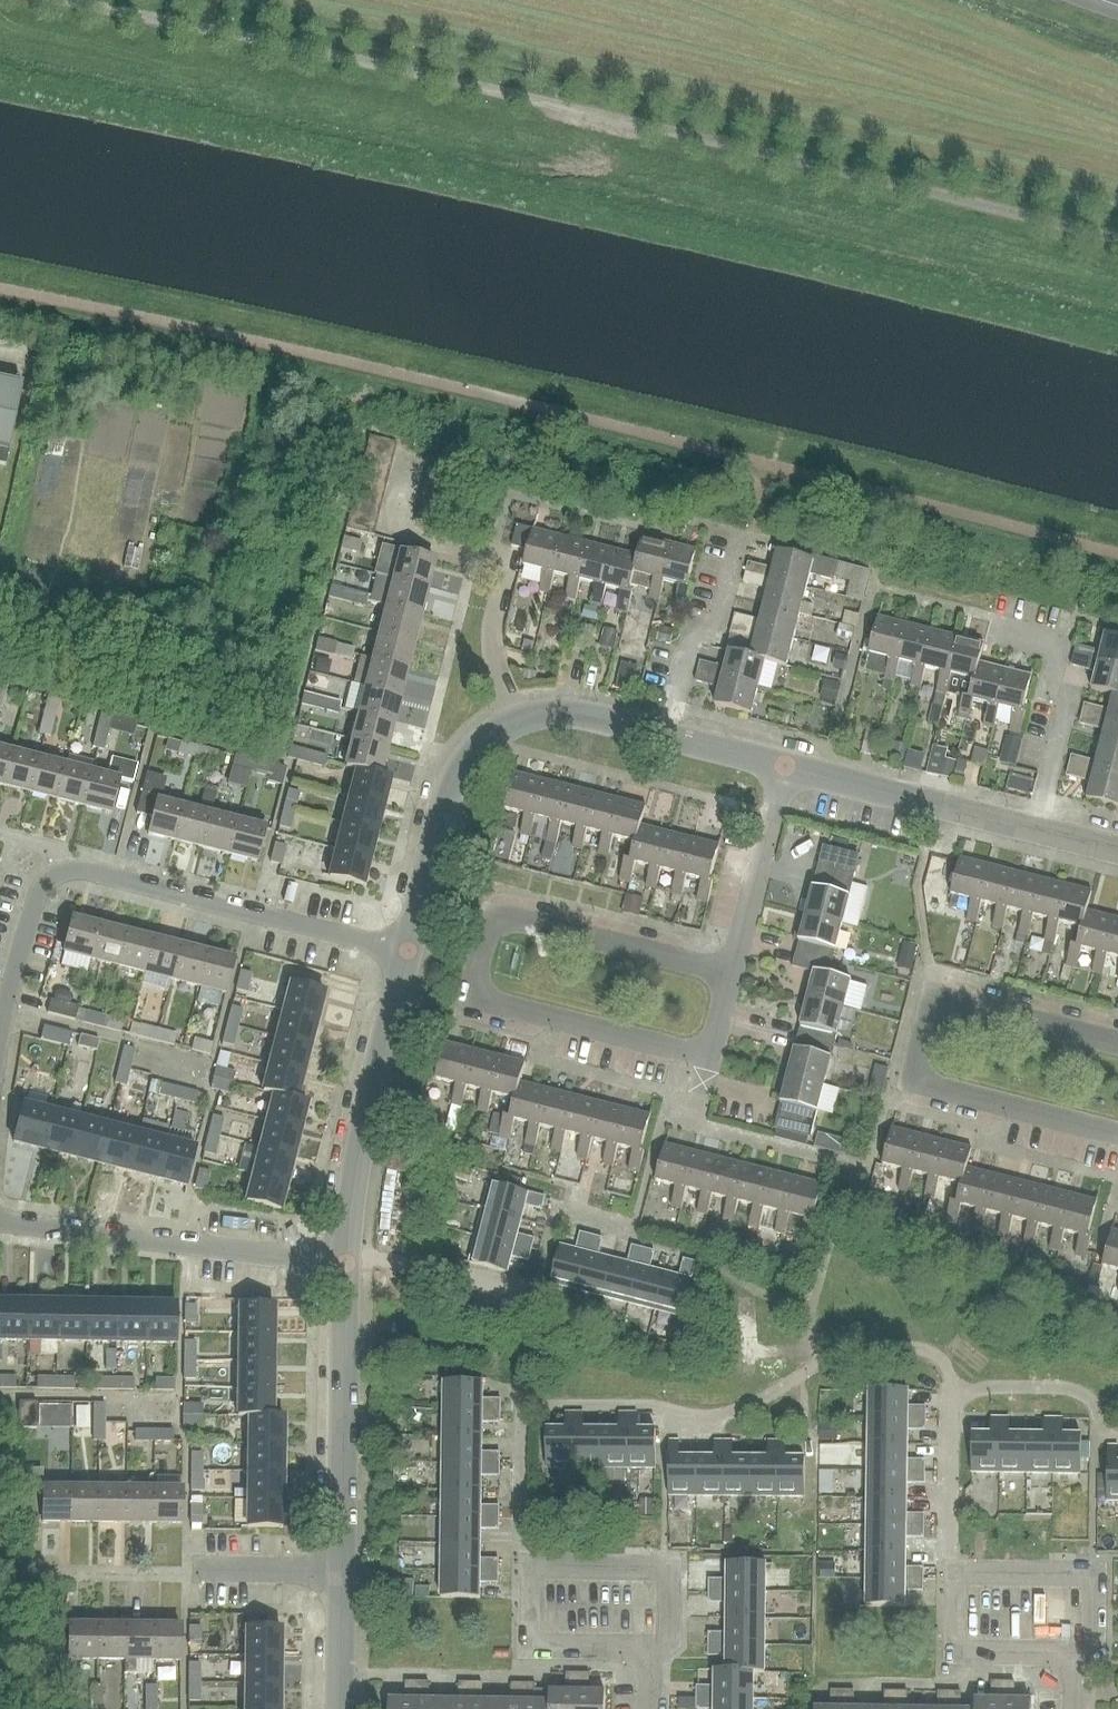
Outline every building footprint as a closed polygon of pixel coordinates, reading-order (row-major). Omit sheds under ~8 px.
[(6,467),(23,384),(0,379),(0,466),(6,467)] [(50,433),(47,454),(62,457),(66,436),(50,433)] [(370,435),(367,448),(394,455),(397,441),(370,435)] [(367,448),(363,461),(390,468),(394,455),(367,448)] [(363,461),(360,475),(387,482),(390,468),(363,461)] [(360,475),(356,488),(384,495),(387,482),(360,475)] [(356,488),(353,502),(380,509),(384,495),(356,488)] [(353,502),(350,515),(377,522),(380,509),(353,502)] [(446,511),(419,504),(415,517),(443,524),(446,511)] [(350,515),(346,529),(365,533),(373,536),(377,522),(350,515)] [(511,546),(526,548),(528,549),(523,565),(545,570),(540,589),(550,592),(555,573),(551,572),(560,535),(516,524),(511,546)] [(346,532),(341,553),(354,556),(359,535),(346,532)] [(576,578),(586,542),(560,535),(551,572),(555,573),(571,577),(566,596),(576,599),(581,579),(576,578)] [(661,578),(670,542),(643,535),(637,555),(633,572),(635,573),(655,578),(652,591),(650,597),(660,600),(665,580),(666,579),(661,578)] [(602,584),(612,549),(586,542),(576,578),(581,579),(597,583),(591,603),(602,606),(607,586),(602,584)] [(688,584),(697,549),(670,542),(661,578),(666,579),(665,580),(681,584),(676,604),(685,606),(691,585),(688,584)] [(128,545),(123,568),(137,571),(142,548),(128,545)] [(633,572),(637,555),(612,549),(602,584),(607,586),(623,590),(618,609),(628,612),(633,591),(631,590),(632,586),(635,573),(633,572)] [(428,586),(435,559),(400,550),(393,577),(428,586)] [(749,562),(746,572),(808,588),(815,561),(778,551),(773,568),(749,562)] [(746,572),(743,582),(768,588),(763,604),(801,614),(811,617),(814,604),(804,601),(808,588),(746,572)] [(376,573),(370,600),(386,604),(393,577),(376,573)] [(635,573),(632,586),(652,591),(655,578),(635,573)] [(421,613),(428,586),(393,577),(386,604),(421,613)] [(237,583),(216,581),(215,592),(236,594),(237,583)] [(850,582),(846,598),(849,599),(860,602),(861,602),(865,586),(850,582)] [(347,601),(350,590),(332,586),(329,597),(347,601)] [(365,606),(368,595),(350,590),(347,601),(365,606)] [(414,639),(421,613),(386,604),(380,631),(414,639)] [(794,640),(801,614),(763,604),(759,620),(736,614),(734,624),(794,640)] [(641,650),(649,619),(634,616),(627,647),(641,650)] [(896,660),(905,624),(878,617),(869,654),(891,660),(886,679),(896,682),(901,662),(901,661),(896,660)] [(734,624),(731,634),(754,640),(750,655),(750,656),(766,660),(766,661),(787,667),(794,640),(734,624)] [(921,667),(931,630),(905,624),(896,660),(901,661),(901,662),(917,666),(912,686),(921,688),(926,668),(921,667)] [(840,625),(836,638),(852,643),(855,629),(840,625)] [(947,673),(957,637),(931,630),(921,667),(926,668),(943,673),(938,692),(934,704),(944,707),(948,695),(948,693),(953,674),(947,673)] [(408,666),(414,639),(380,631),(373,658),(408,666)] [(602,637),(599,647),(614,651),(616,642),(617,638),(602,634),(602,637)] [(1117,667),(1117,638),(1106,635),(1102,652),(1077,646),(1074,656),(1117,667)] [(979,663),(984,644),(957,637),(947,673),(953,674),(948,693),(963,697),(958,718),(969,721),(973,701),(974,700),(970,699),(974,680),(979,663)] [(334,654),(336,644),(337,643),(319,638),(316,650),(334,654)] [(525,641),(522,651),(533,654),(535,644),(525,641)] [(336,644),(334,654),(352,659),(355,648),(336,644)] [(750,656),(750,655),(731,650),(727,666),(702,660),(699,671),(760,686),(766,661),(766,660),(750,656)] [(835,654),(832,668),(844,671),(848,657),(835,654)] [(1074,656),(1072,666),(1096,672),(1092,689),(1113,695),(1114,693),(1117,694),(1117,667),(1074,656)] [(317,658),(314,672),(329,675),(332,661),(317,658)] [(401,693),(408,666),(373,658),(366,685),(401,693)] [(995,707),(1005,670),(979,663),(974,680),(970,699),(974,700),(973,701),(990,705),(985,724),(995,727),(1000,708),(995,707)] [(621,664),(615,689),(632,693),(638,668),(621,664)] [(1023,712),(1032,677),(1005,670),(995,707),(1000,708),(1017,713),(1012,731),(1021,733),(1026,713),(1023,712)] [(753,713),(760,686),(699,671),(696,681),(720,687),(716,704),(753,713)] [(836,703),(841,684),(825,680),(820,698),(836,703)] [(394,720),(401,693),(366,685),(359,712),(394,720)] [(302,703),(320,708),(323,697),(304,693),(302,703)] [(1083,714),(1117,723),(1117,694),(1114,693),(1113,695),(1110,710),(1086,704),(1083,714)] [(60,698),(49,696),(45,714),(55,717),(60,698)] [(323,697),(320,708),(351,718),(352,713),(339,709),(341,702),(323,697)] [(125,715),(103,709),(98,728),(109,731),(111,722),(123,726),(125,715)] [(387,747),(394,720),(359,712),(353,739),(387,747)] [(55,717),(45,714),(40,732),(51,735),(55,717)] [(1081,724),(1104,730),(1100,746),(1117,750),(1117,723),(1083,714),(1081,724)] [(98,728),(93,746),(104,749),(109,731),(98,728)] [(1016,766),(1022,741),(1006,737),(1000,762),(1016,766)] [(381,773),(381,772),(387,747),(353,739),(346,766),(356,769),(357,768),(381,773)] [(179,752),(198,757),(201,745),(182,740),(179,752)] [(198,757),(216,762),(219,750),(201,745),(198,757)] [(291,746),(288,757),(306,762),(309,751),(291,746)] [(1070,765),(1117,778),(1117,750),(1100,746),(1096,761),(1073,755),(1070,765)] [(12,751),(0,748),(0,784),(4,785),(12,751)] [(30,792),(39,758),(12,751),(4,785),(30,792)] [(309,751),(306,762),(324,766),(327,755),(309,751)] [(254,759),(235,754),(232,766),(251,771),(254,759)] [(120,778),(133,782),(138,762),(111,756),(106,775),(116,777),(120,778)] [(57,798),(66,764),(39,758),(30,792),(57,798)] [(273,764),(254,759),(251,771),(270,775),(273,764)] [(969,765),(959,762),(956,777),(966,779),(969,765)] [(84,805),(93,771),(66,764),(57,798),(84,805)] [(1067,776),(1091,782),(1087,798),(1117,806),(1117,778),(1070,765),(1067,776)] [(356,769),(350,794),(384,802),(391,775),(381,772),(381,773),(357,768),(356,769)] [(120,778),(116,777),(106,775),(93,771),(84,805),(111,812),(114,800),(120,778)] [(176,840),(185,806),(159,799),(165,776),(148,771),(137,811),(153,816),(148,832),(176,840)] [(515,772),(505,810),(526,815),(521,834),(522,834),(529,836),(530,836),(535,817),(531,816),(540,778),(515,772)] [(540,778),(531,816),(535,817),(551,821),(546,841),(556,843),(561,823),(557,822),(566,785),(540,778)] [(557,822),(561,823),(577,827),(572,848),(582,850),(587,830),(583,829),(592,792),(566,785),(557,822)] [(284,807),(296,810),(300,791),(289,788),(284,807)] [(592,792),(583,829),(587,830),(603,834),(598,855),(608,857),(613,837),(609,836),(618,798),(592,792)] [(350,794),(343,821),(377,830),(384,802),(350,794)] [(618,798),(609,836),(613,837),(635,843),(631,861),(625,859),(620,879),(631,882),(636,863),(631,862),(641,825),(646,805),(618,798)] [(203,846),(211,813),(185,806),(176,840),(203,846)] [(291,828),(296,810),(284,807),(280,826),(291,828)] [(229,853),(238,820),(211,813),(203,846),(229,853)] [(254,818),(253,823),(263,826),(265,826),(266,821),(254,818)] [(265,826),(263,826),(253,823),(238,820),(229,853),(257,861),(266,827),(265,826)] [(343,821),(336,849),(370,857),(377,830),(343,821)] [(641,825),(631,862),(636,863),(651,867),(646,886),(656,889),(661,869),(657,868),(667,831),(641,825)] [(657,868),(661,869),(676,873),(672,892),(683,895),(687,876),(683,875),(692,838),(667,831),(657,868)] [(522,834),(520,842),(527,844),(529,836),(522,834)] [(286,838),(284,845),(275,843),(270,861),(293,868),(300,842),(286,838)] [(692,838),(683,875),(687,876),(703,880),(698,899),(708,902),(714,882),(709,880),(718,845),(692,838)] [(546,841),(542,858),(552,861),(556,843),(546,841)] [(336,849),(329,876),(363,885),(370,857),(336,849)] [(960,857),(950,895),(972,900),(968,919),(977,922),(982,903),(976,902),(986,864),(960,857)] [(808,914),(843,922),(850,896),(849,896),(856,870),(822,861),(815,888),(810,886),(807,897),(812,898),(808,914)] [(986,864),(976,902),(982,903),(997,907),(992,926),(1002,928),(1007,909),(1002,908),(1011,871),(986,864)] [(1011,871),(1002,908),(1007,909),(1024,913),(1018,933),(1030,936),(1035,916),(1028,915),(1037,877),(1011,871)] [(1054,921),(1063,884),(1037,877),(1028,915),(1035,916),(1050,920),(1041,953),(1051,956),(1059,923),(1054,921)] [(1054,921),(1059,923),(1081,928),(1076,947),(1071,945),(1065,967),(1072,969),(1076,970),(1081,949),(1078,948),(1087,912),(1092,891),(1063,884),(1054,921)] [(622,912),(621,913),(633,916),(640,917),(640,916),(642,908),(643,904),(625,899),(622,912)] [(1087,912),(1078,948),(1081,949),(1097,953),(1092,974),(1101,976),(1106,955),(1103,955),(1113,918),(1087,912)] [(835,950),(843,922),(808,914),(804,930),(798,928),(795,939),(801,940),(798,952),(832,961),(835,950)] [(91,958),(100,924),(73,917),(64,951),(91,958)] [(1103,955),(1106,955),(1117,958),(1117,919),(1113,918),(1103,955)] [(118,965),(127,931),(100,924),(91,958),(118,965)] [(145,972),(154,938),(127,931),(118,965),(145,972)] [(172,979),(180,945),(154,938),(145,972),(172,979)] [(198,986),(207,952),(180,945),(172,979),(198,986)] [(226,993),(235,959),(207,952),(198,986),(226,993)] [(829,974),(832,961),(798,952),(794,965),(793,967),(815,973),(811,988),(806,986),(803,996),(844,1006),(846,998),(850,983),(851,980),(829,974)] [(1064,967),(1061,979),(1069,981),(1072,969),(1065,967),(1064,967)] [(252,973),(242,970),(237,990),(247,992),(252,973)] [(291,982),(284,1009),(318,1018),(325,991),(291,982)] [(846,998),(844,1006),(861,1011),(867,987),(850,983),(846,998)] [(836,1034),(844,1006),(803,996),(800,1007),(805,1008),(802,1024),(801,1023),(801,1025),(798,1036),(833,1045),(836,1034)] [(79,1006),(51,998),(48,1012),(75,1019),(79,1006)] [(227,1024),(238,1027),(243,1009),(232,1006),(227,1024)] [(284,1009),(277,1036),(312,1045),(318,1018),(284,1009)] [(106,1015),(87,1011),(84,1021),(103,1026),(106,1015)] [(124,1020),(106,1015),(103,1026),(121,1031),(124,1020)] [(159,1029),(140,1024),(138,1035),(156,1040),(159,1029)] [(234,1046),(238,1027),(227,1024),(223,1043),(234,1046)] [(72,1032),(44,1025),(41,1038),(69,1045),(72,1032)] [(177,1033),(159,1029),(156,1040),(175,1044),(177,1033)] [(101,1039),(82,1034),(79,1045),(98,1050),(101,1039)] [(305,1072),(312,1045),(277,1036),(270,1063),(305,1072)] [(830,1057),(833,1045),(798,1036),(795,1049),(789,1048),(786,1058),(792,1060),(788,1075),(824,1084),(831,1058),(830,1057)] [(213,1043),(195,1038),(192,1049),(210,1053),(213,1043)] [(839,1041),(837,1048),(849,1051),(851,1044),(839,1041)] [(445,1042),(435,1079),(457,1084),(452,1104),(462,1106),(467,1087),(463,1086),(473,1050),(445,1042)] [(120,1064),(131,1066),(136,1048),(125,1046),(120,1064)] [(473,1050),(463,1086),(467,1087),(483,1091),(478,1110),(487,1113),(492,1094),(489,1093),(498,1056),(473,1050)] [(220,1053),(216,1067),(226,1069),(230,1055),(220,1053)] [(489,1093),(492,1094),(514,1099),(509,1117),(511,1117),(520,1082),(525,1063),(498,1056),(489,1093)] [(305,1072),(270,1063),(263,1061),(262,1063),(259,1063),(257,1069),(261,1070),(260,1072),(267,1074),(263,1091),(273,1093),(298,1099),(298,1098),(305,1072)] [(127,1085),(131,1066),(120,1064),(116,1082),(127,1085)] [(876,1066),(872,1081),(885,1084),(889,1069),(876,1066)] [(226,1069),(216,1067),(211,1088),(229,1093),(234,1071),(226,1069)] [(817,1110),(824,1084),(788,1075),(783,1091),(778,1090),(775,1100),(780,1102),(773,1128),(774,1129),(773,1135),(785,1139),(787,1132),(810,1138),(816,1112),(817,1110)] [(177,1098),(180,1087),(161,1082),(159,1093),(177,1098)] [(504,1116),(499,1137),(510,1139),(515,1119),(531,1124),(526,1144),(536,1146),(541,1126),(538,1125),(547,1088),(520,1082),(511,1117),(509,1117),(504,1116)] [(180,1087),(177,1098),(196,1102),(199,1091),(180,1087)] [(547,1088),(538,1125),(541,1126),(556,1130),(551,1149),(561,1152),(566,1133),(563,1132),(572,1095),(547,1088)] [(273,1093),(263,1091),(260,1090),(254,1116),(267,1119),(301,1128),(308,1101),(298,1098),(298,1099),(273,1093)] [(572,1095),(563,1132),(566,1133),(582,1137),(577,1155),(588,1158),(592,1140),(589,1139),(599,1102),(572,1095)] [(599,1102),(589,1139),(592,1140),(608,1144),(603,1162),(612,1164),(617,1146),(614,1145),(623,1108),(599,1102)] [(24,1103),(14,1142),(43,1149),(53,1110),(24,1103)] [(623,1108),(614,1145),(617,1146),(634,1150),(629,1169),(640,1171),(645,1151),(641,1150),(650,1115),(623,1108)] [(53,1110),(43,1149),(71,1156),(81,1118),(53,1110)] [(208,1134),(219,1137),(224,1118),(213,1116),(208,1134)] [(81,1118),(71,1156),(100,1164),(110,1125),(81,1118)] [(267,1119),(260,1146),(294,1155),(301,1128),(267,1119)] [(110,1125),(100,1164),(129,1171),(139,1132),(110,1125)] [(892,1127),(882,1164),(903,1169),(898,1188),(908,1191),(913,1172),(909,1171),(919,1134),(892,1127)] [(139,1132),(129,1171),(158,1178),(168,1140),(139,1132)] [(824,1132),(823,1146),(854,1149),(855,1135),(824,1132)] [(215,1155),(219,1137),(208,1134),(204,1153),(215,1155)] [(919,1134),(909,1171),(913,1172),(929,1176),(924,1195),(935,1197),(940,1179),(936,1178),(945,1141),(919,1134)] [(168,1140),(158,1178),(187,1186),(196,1147),(168,1140)] [(936,1178),(940,1179),(959,1184),(955,1201),(951,1200),(945,1221),(956,1224),(961,1205),(957,1204),(966,1168),(971,1148),(945,1141),(936,1178)] [(526,1144),(524,1154),(533,1157),(536,1146),(526,1144)] [(665,1144),(656,1180),(676,1185),(672,1204),(682,1207),(686,1188),(682,1187),(691,1150),(665,1144)] [(256,1160),(253,1173),(287,1182),(294,1155),(260,1146),(256,1160)] [(691,1150),(682,1187),(686,1188),(703,1192),(698,1211),(709,1213),(713,1195),(708,1193),(717,1157),(691,1150)] [(241,1156),(238,1169),(253,1173),(256,1160),(241,1156)] [(708,1193),(713,1195),(728,1198),(724,1218),(733,1220),(738,1201),(734,1200),(743,1163),(717,1157),(708,1193)] [(743,1163),(734,1200),(738,1201),(754,1205),(749,1225),(760,1227),(765,1208),(760,1206),(769,1170),(743,1163)] [(957,1204),(961,1205),(977,1209),(972,1229),(983,1232),(988,1212),(984,1211),(994,1175),(966,1168),(957,1204)] [(211,1173),(200,1170),(195,1187),(206,1190),(211,1173)] [(769,1170),(760,1206),(765,1208),(780,1211),(775,1232),(785,1234),(790,1214),(786,1213),(795,1177),(769,1170)] [(253,1173),(246,1200),(280,1209),(287,1182),(253,1173)] [(994,1175),(984,1211),(988,1212),(1003,1216),(998,1235),(1008,1238),(1013,1219),(1009,1218),(1019,1182),(994,1175)] [(786,1213),(790,1214),(806,1218),(800,1239),(810,1241),(815,1219),(812,1218),(821,1183),(795,1177),(786,1213)] [(490,1182),(483,1210),(521,1219),(524,1205),(542,1209),(545,1196),(490,1182)] [(1019,1182),(1009,1218),(1013,1219),(1029,1223),(1024,1242),(1034,1244),(1039,1225),(1036,1224),(1045,1188),(1019,1182)] [(1036,1224),(1039,1225),(1055,1229),(1050,1248),(1060,1251),(1065,1232),(1061,1231),(1070,1195),(1045,1188),(1036,1224)] [(1061,1231),(1065,1232),(1079,1236),(1074,1255),(1085,1258),(1090,1237),(1087,1236),(1096,1201),(1070,1195),(1061,1231)] [(483,1210),(477,1236),(531,1249),(534,1238),(517,1234),(521,1219),(483,1210)] [(1102,1266),(1117,1270),(1117,1229),(1111,1227),(1102,1266)] [(577,1290),(591,1235),(579,1232),(578,1236),(575,1250),(559,1246),(550,1283),(577,1290)] [(591,1235),(577,1290),(603,1297),(612,1260),(598,1256),(603,1238),(591,1235)] [(477,1236),(470,1263),(507,1272),(511,1256),(528,1261),(531,1249),(477,1236)] [(612,1260),(603,1297),(629,1303),(643,1249),(631,1246),(627,1264),(612,1260)] [(643,1249),(629,1303),(655,1310),(665,1273),(650,1269),(655,1252),(643,1249)] [(665,1273),(655,1310),(682,1317),(696,1262),(684,1259),(679,1277),(665,1273)] [(27,1301),(0,1300),(0,1340),(26,1340),(27,1301)] [(27,1301),(26,1340),(56,1341),(57,1301),(27,1301)] [(57,1301),(56,1341),(86,1342),(87,1302),(57,1301)] [(87,1302),(86,1342),(116,1342),(117,1302),(87,1302)] [(117,1302),(116,1342),(146,1343),(146,1303),(117,1302)] [(146,1303),(146,1343),(175,1343),(176,1304),(146,1303)] [(196,1303),(185,1303),(184,1322),(196,1322),(196,1303)] [(239,1304),(238,1332),(274,1332),(274,1304),(239,1304)] [(238,1332),(238,1359),(273,1360),(274,1332),(238,1332)] [(184,1359),(195,1359),(195,1341),(185,1341),(184,1359)] [(195,1378),(195,1359),(184,1359),(184,1377),(195,1378)] [(273,1388),(273,1360),(238,1359),(238,1372),(225,1372),(225,1385),(238,1386),(238,1387),(273,1388)] [(0,1376),(0,1387),(14,1387),(15,1376),(0,1376)] [(55,1388),(56,1376),(37,1376),(37,1387),(55,1388)] [(56,1376),(55,1388),(74,1388),(74,1377),(56,1376)] [(115,1389),(115,1378),(96,1378),(96,1389),(115,1389)] [(115,1378),(115,1389),(133,1389),(133,1378),(115,1378)] [(175,1379),(156,1378),(156,1390),(175,1391),(175,1379)] [(445,1382),(445,1410),(501,1410),(501,1399),(483,1399),(483,1382),(445,1382)] [(238,1387),(237,1416),(248,1416),(248,1415),(273,1415),(273,1414),(273,1388),(238,1387)] [(869,1389),(869,1417),(925,1418),(925,1406),(907,1406),(907,1390),(869,1389)] [(36,1429),(36,1402),(19,1402),(19,1429),(36,1429)] [(94,1421),(105,1421),(105,1402),(94,1402),(94,1421)] [(202,1404),(183,1404),(183,1426),(202,1426),(202,1404)] [(39,1405),(39,1429),(55,1429),(55,1405),(39,1405)] [(76,1407),(76,1429),(90,1429),(90,1407),(76,1407)] [(445,1410),(444,1436),(482,1436),(483,1422),(501,1422),(501,1410),(445,1410)] [(548,1429),(547,1467),(574,1467),(574,1413),(566,1413),(566,1430),(548,1429)] [(574,1413),(574,1467),(600,1468),(601,1430),(583,1430),(583,1413),(574,1413)] [(601,1430),(600,1468),(627,1468),(628,1413),(619,1413),(619,1430),(601,1430)] [(628,1413),(627,1468),(655,1468),(656,1430),(636,1430),(637,1413),(628,1413)] [(248,1442),(284,1442),(284,1415),(273,1414),(273,1415),(248,1415),(248,1416),(248,1442)] [(869,1417),(869,1444),(907,1444),(907,1429),(925,1429),(925,1418),(869,1417)] [(971,1433),(970,1472),(999,1472),(999,1417),(990,1417),(990,1433),(971,1433)] [(999,1417),(999,1472),(1026,1472),(1026,1434),(1009,1434),(1009,1417),(999,1417)] [(1026,1434),(1026,1472),(1053,1473),(1053,1418),(1045,1418),(1044,1434),(1026,1434)] [(1053,1418),(1053,1473),(1080,1473),(1080,1466),(1089,1466),(1089,1441),(1081,1441),(1081,1435),(1062,1435),(1062,1418),(1053,1418)] [(105,1440),(105,1421),(94,1421),(93,1440),(105,1440)] [(154,1441),(154,1430),(135,1429),(135,1440),(154,1441)] [(154,1430),(154,1441),(173,1441),(173,1430),(154,1430)] [(444,1436),(444,1462),(501,1463),(501,1452),(482,1451),(482,1436),(444,1436)] [(670,1440),(669,1495),(699,1496),(700,1457),(684,1457),(684,1440),(670,1440)] [(700,1457),(699,1496),(724,1496),(725,1441),(716,1441),(716,1458),(700,1457)] [(725,1441),(724,1496),(751,1496),(751,1458),(734,1458),(734,1441),(725,1441)] [(751,1458),(751,1496),(777,1497),(778,1442),(769,1441),(769,1458),(751,1458)] [(284,1470),(284,1442),(248,1442),(247,1470),(284,1470)] [(778,1442),(777,1497),(804,1497),(804,1459),(787,1459),(787,1442),(778,1442)] [(869,1444),(868,1471),(924,1471),(924,1460),(907,1460),(907,1444),(869,1444)] [(1106,1501),(1117,1501),(1117,1462),(1117,1446),(1107,1446),(1106,1501)] [(191,1472),(202,1472),(202,1454),(191,1454),(191,1472)] [(444,1462),(444,1489),(481,1490),(482,1474),(501,1474),(501,1463),(444,1462)] [(247,1470),(247,1498),(283,1498),(284,1470),(247,1470)] [(868,1471),(868,1498),(907,1498),(907,1482),(924,1483),(924,1471),(868,1471)] [(202,1491),(202,1472),(191,1472),(191,1490),(202,1491)] [(181,1524),(182,1489),(169,1488),(169,1479),(154,1479),(154,1488),(153,1523),(181,1524)] [(42,1487),(25,1486),(28,1516),(42,1517),(42,1516),(42,1487)] [(70,1522),(71,1487),(42,1487),(42,1516),(42,1517),(42,1522),(70,1522)] [(98,1522),(98,1487),(71,1487),(70,1522),(98,1522)] [(125,1523),(126,1488),(98,1487),(98,1522),(125,1523)] [(153,1523),(154,1488),(126,1488),(125,1523),(153,1523)] [(444,1489),(443,1516),(500,1517),(500,1505),(481,1505),(481,1490),(444,1489)] [(283,1527),(283,1498),(247,1498),(247,1526),(283,1527)] [(868,1498),(868,1525),(924,1526),(924,1515),(907,1514),(907,1498),(868,1498)] [(640,1500),(640,1516),(655,1516),(655,1500),(640,1500)] [(202,1505),(190,1505),(190,1523),(201,1524),(202,1505)] [(443,1516),(443,1543),(481,1544),(481,1528),(499,1529),(500,1517),(443,1516)] [(868,1525),(867,1552),(906,1552),(907,1536),(924,1537),(924,1526),(868,1525)] [(443,1543),(443,1570),(499,1570),(499,1559),(480,1559),(481,1544),(443,1543)] [(867,1552),(867,1578),(923,1579),(923,1568),(906,1568),(906,1552),(867,1552)] [(709,1591),(766,1591),(766,1563),(728,1563),(728,1579),(710,1579),(709,1591)] [(819,1564),(819,1579),(835,1579),(835,1564),(819,1564)] [(443,1570),(443,1598),(480,1598),(480,1582),(499,1582),(499,1570),(443,1570)] [(867,1578),(867,1606),(906,1607),(906,1589),(923,1589),(923,1579),(867,1578)] [(401,1580),(400,1596),(413,1597),(414,1580),(401,1580)] [(417,1597),(417,1598),(430,1598),(430,1597),(430,1587),(417,1587),(417,1597)] [(699,1602),(709,1602),(727,1602),(727,1618),(766,1618),(777,1618),(777,1591),(766,1591),(709,1591),(699,1591),(699,1602)] [(765,1645),(766,1618),(727,1618),(727,1633),(708,1633),(708,1645),(765,1645)] [(96,1658),(97,1623),(68,1623),(68,1658),(96,1658)] [(124,1659),(125,1624),(97,1623),(96,1658),(124,1659)] [(151,1659),(152,1624),(125,1624),(124,1659),(136,1659),(151,1659)] [(152,1624),(151,1659),(180,1660),(180,1625),(152,1624)] [(200,1626),(189,1626),(189,1644),(200,1644),(200,1626)] [(245,1627),(245,1655),(281,1655),(281,1628),(245,1627)] [(708,1645),(708,1656),(727,1656),(726,1670),(726,1671),(755,1671),(755,1672),(765,1672),(765,1645),(708,1645)] [(245,1655),(244,1682),(280,1683),(281,1655),(245,1655)] [(124,1659),(124,1673),(135,1673),(136,1659),(124,1659)] [(136,1659),(135,1673),(151,1674),(151,1659),(136,1659)] [(199,1663),(189,1663),(188,1700),(199,1700),(199,1663)] [(698,1685),(698,1697),(755,1698),(755,1672),(755,1671),(726,1671),(726,1670),(716,1670),(716,1686),(698,1685)] [(578,1673),(567,1673),(567,1690),(549,1690),(549,1702),(550,1702),(550,1708),(578,1708),(578,1673)] [(590,1673),(578,1673),(578,1708),(605,1708),(605,1691),(590,1691),(590,1673)] [(417,1681),(407,1681),(406,1699),(389,1699),(389,1708),(417,1708),(417,1681)] [(443,1700),(428,1700),(428,1681),(417,1681),(417,1708),(443,1708),(443,1700)] [(244,1708),(280,1708),(280,1683),(244,1682),(244,1708)] [(470,1682),(459,1682),(459,1700),(443,1700),(443,1708),(470,1708),(470,1682)] [(482,1682),(470,1682),(470,1708),(497,1708),(497,1701),(482,1701),(482,1682)] [(1004,1682),(992,1682),(992,1699),(976,1699),(976,1708),(1004,1708),(1004,1682)] [(1015,1682),(1004,1682),(1004,1708),(1032,1708),(1032,1700),(1015,1700),(1015,1682)] [(101,1684),(90,1683),(90,1702),(101,1703),(101,1684)] [(523,1683),(512,1683),(512,1701),(497,1701),(497,1708),(524,1708),(523,1683)] [(549,1702),(535,1702),(535,1690),(535,1684),(523,1683),(524,1708),(550,1708),(550,1702),(549,1702)] [(156,1685),(145,1684),(145,1703),(156,1704),(156,1685)] [(535,1690),(535,1702),(549,1702),(549,1690),(535,1690)] [(843,1691),(831,1691),(831,1708),(815,1707),(815,1708),(843,1708),(843,1691)] [(855,1691),(843,1691),(843,1708),(869,1708),(855,1708),(855,1691)] [(896,1691),(885,1691),(885,1708),(869,1708),(896,1708),(896,1691)] [(908,1692),(896,1691),(896,1708),(918,1708),(908,1708),(908,1692)] [(950,1692),(939,1692),(938,1708),(950,1708),(950,1692)] [(962,1692),(950,1692),(950,1708),(962,1708),(962,1692)] [(755,1698),(698,1697),(698,1708),(714,1708),(755,1708),(755,1698)]
